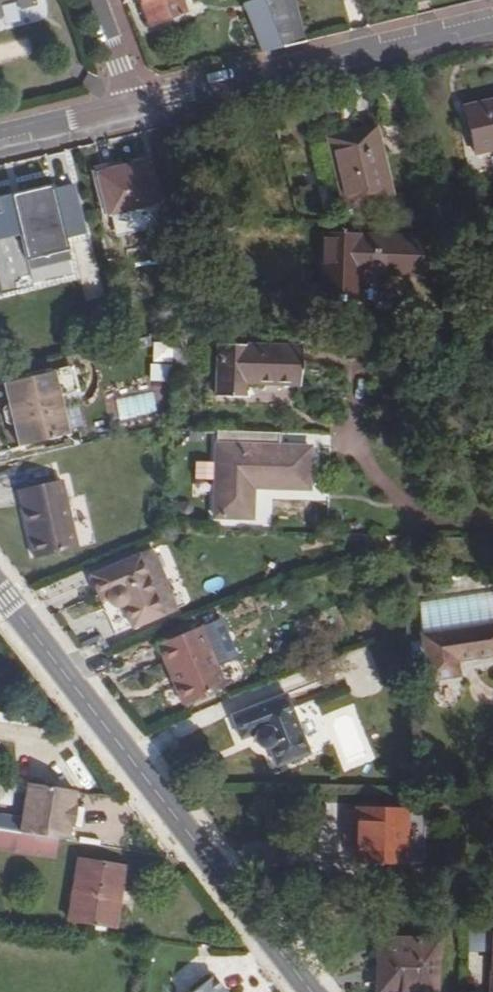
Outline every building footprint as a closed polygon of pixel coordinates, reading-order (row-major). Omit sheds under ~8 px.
[(7,14),(6,11),(5,7),(22,2),(24,7),(41,2),(40,0),(0,0),(0,16),(7,14)] [(155,25),(190,12),(185,0),(146,0),(155,25)] [(271,0),(251,0),(252,2),(250,2),(269,52),(289,48),(271,0)] [(289,48),(308,43),(299,0),(271,0),(289,48)] [(6,11),(24,7),(22,2),(5,7),(6,11)] [(0,42),(0,60),(31,54),(28,37),(0,42)] [(492,152),(492,101),(468,106),(479,155),(492,152)] [(347,207),(397,198),(381,127),(331,137),(347,207)] [(114,217),(133,212),(135,221),(165,214),(153,164),(104,175),(114,217)] [(58,179),(0,193),(0,226),(23,220),(31,255),(73,244),(58,179)] [(424,271),(426,238),(330,234),(325,298),(360,300),(362,282),(364,282),(364,274),(383,274),(384,269),(424,271)] [(299,388),(301,349),(217,345),(216,397),(247,401),(248,386),(299,388)] [(16,424),(21,447),(69,435),(60,396),(80,392),(74,367),(6,382),(11,404),(8,405),(2,411),(5,423),(13,424),(16,424)] [(163,405),(164,385),(147,384),(146,404),(163,405)] [(282,452),(282,439),(220,437),(218,521),(256,523),(257,493),(312,495),(313,454),(282,452)] [(194,479),(212,479),(211,461),(194,461),(194,479)] [(29,506),(24,507),(36,558),(79,548),(62,480),(25,488),(29,506)] [(29,506),(25,488),(19,489),(24,507),(29,506)] [(125,608),(134,629),(165,616),(140,556),(93,577),(102,601),(107,600),(109,603),(113,605),(117,607),(121,608),(125,608)] [(183,680),(178,682),(187,703),(230,686),(223,669),(225,662),(222,654),(216,652),(205,626),(161,643),(171,667),(177,664),(183,680)] [(420,636),(427,680),(457,676),(455,660),(492,654),(492,626),(420,636)] [(171,667),(178,682),(183,680),(177,664),(171,667)] [(276,767),(309,755),(285,695),(230,717),(239,740),(254,734),(255,739),(256,743),(258,746),(262,748),(265,749),(268,750),(276,767)] [(344,772),(376,760),(354,702),(321,715),(317,704),(305,709),(318,744),(331,739),(344,772)] [(71,784),(24,777),(15,831),(42,836),(62,839),(65,823),(67,823),(71,801),(68,801),(71,784)] [(337,858),(346,859),(349,805),(339,804),(337,858)] [(403,807),(349,805),(346,859),(402,861),(403,807)] [(0,829),(0,847),(40,852),(42,836),(15,831),(0,829)] [(81,860),(72,920),(115,926),(124,866),(81,860)] [(415,991),(433,991),(435,937),(382,934),(380,991),(415,991)] [(173,981),(181,991),(183,991),(204,976),(195,964),(173,981)] [(215,975),(192,991),(227,991),(215,975)]
